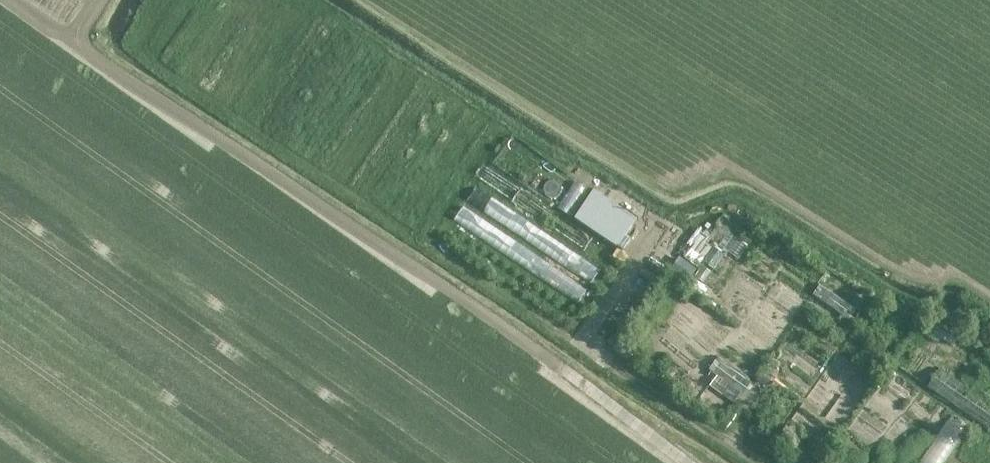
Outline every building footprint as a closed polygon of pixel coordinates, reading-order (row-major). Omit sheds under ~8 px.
[(476,188),(468,200),(592,278),(600,266),(476,188)] [(520,189),(513,201),(555,226),(562,214),(520,189)] [(637,221),(594,190),(574,217),(617,248),(637,221)] [(461,207),(452,222),(582,298),(590,283),(461,207)] [(702,234),(685,258),(697,267),(715,243),(719,245),(716,249),(714,247),(704,262),(714,269),(724,254),(726,256),(729,252),(738,259),(747,245),(717,225),(708,238),(702,234)] [(689,280),(696,271),(683,262),(676,271),(689,280)] [(813,295),(843,316),(850,306),(820,285),(813,295)] [(629,330),(622,340),(626,343),(635,349),(636,350),(643,340),(629,330)] [(711,385),(735,401),(734,402),(747,411),(762,391),(717,360),(711,370),(718,375),(711,385)] [(930,384),(928,387),(989,430),(989,403),(940,369),(930,384)] [(969,423),(954,413),(922,457),(929,462),(940,462),(969,423)]
